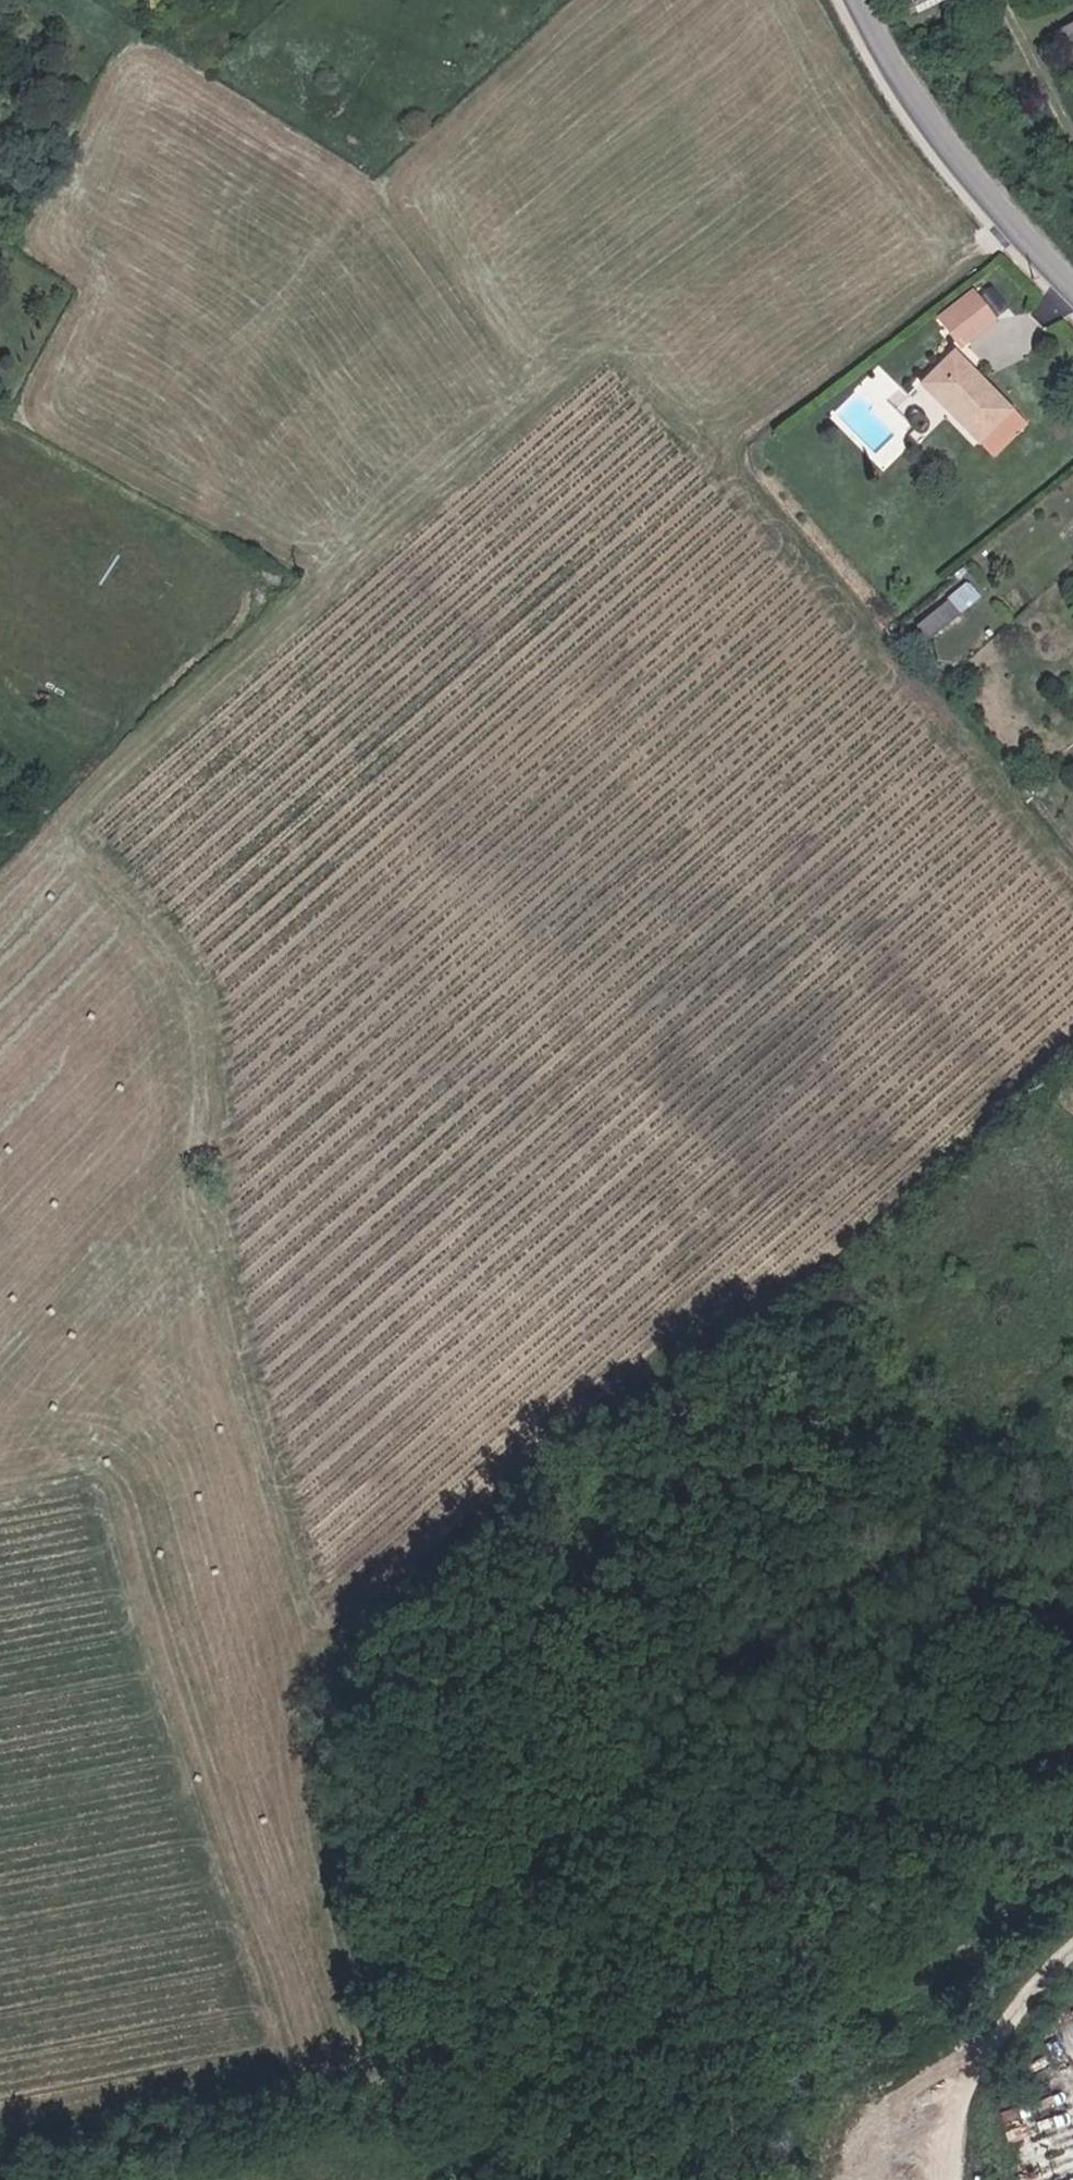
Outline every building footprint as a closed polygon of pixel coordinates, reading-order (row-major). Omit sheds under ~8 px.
[(940,0),(913,0),(917,10),(940,0)] [(1064,29),(1072,48),(1072,25),(1064,29)] [(978,294),(942,319),(962,346),(997,321),(978,294)] [(956,352),(918,386),(976,447),(1013,413),(956,352)] [(967,579),(915,622),(928,639),(980,595),(967,579)]
